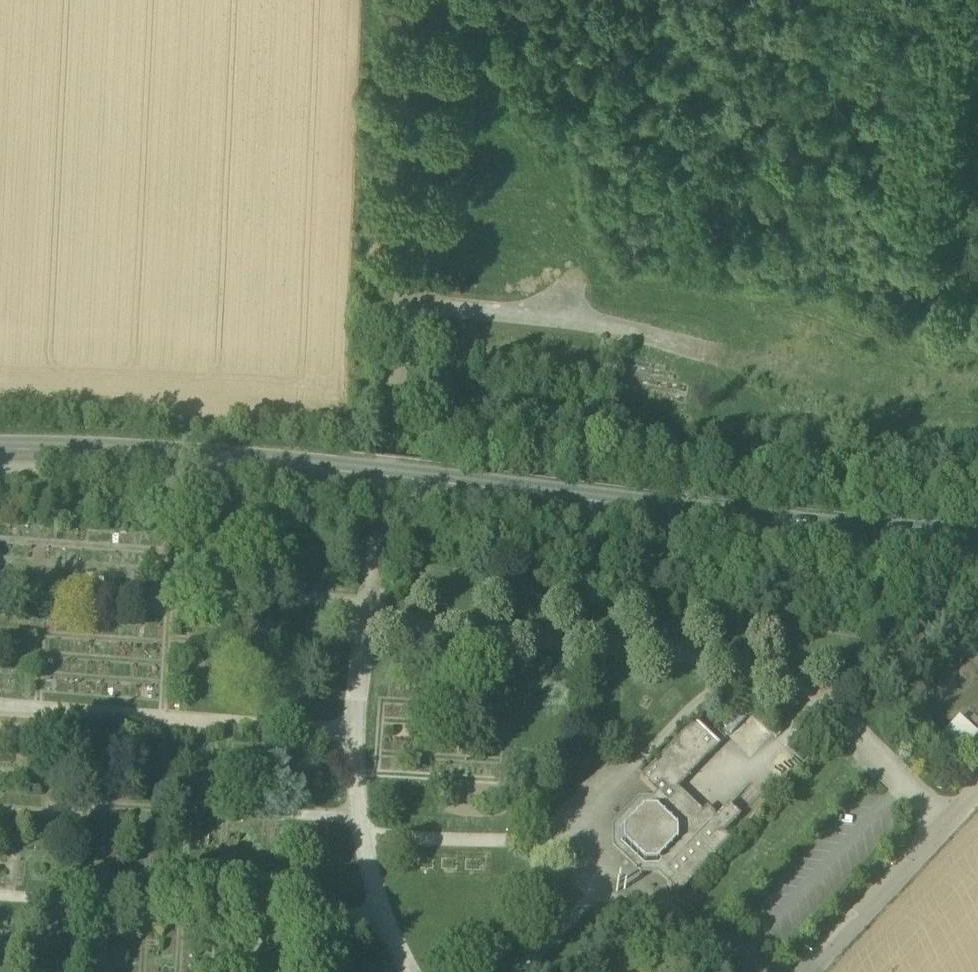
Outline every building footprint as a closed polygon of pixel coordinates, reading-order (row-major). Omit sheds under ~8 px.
[(959,719),(935,745),(956,764),(977,740),(977,736),(959,719)] [(695,722),(640,779),(666,805),(658,814),(656,811),(643,812),(624,832),(624,844),(644,864),(657,864),(659,861),(667,869),(665,871),(673,879),(667,886),(678,896),(731,841),(724,835),(741,817),(728,805),(712,823),(678,790),(720,746),(695,722)]
